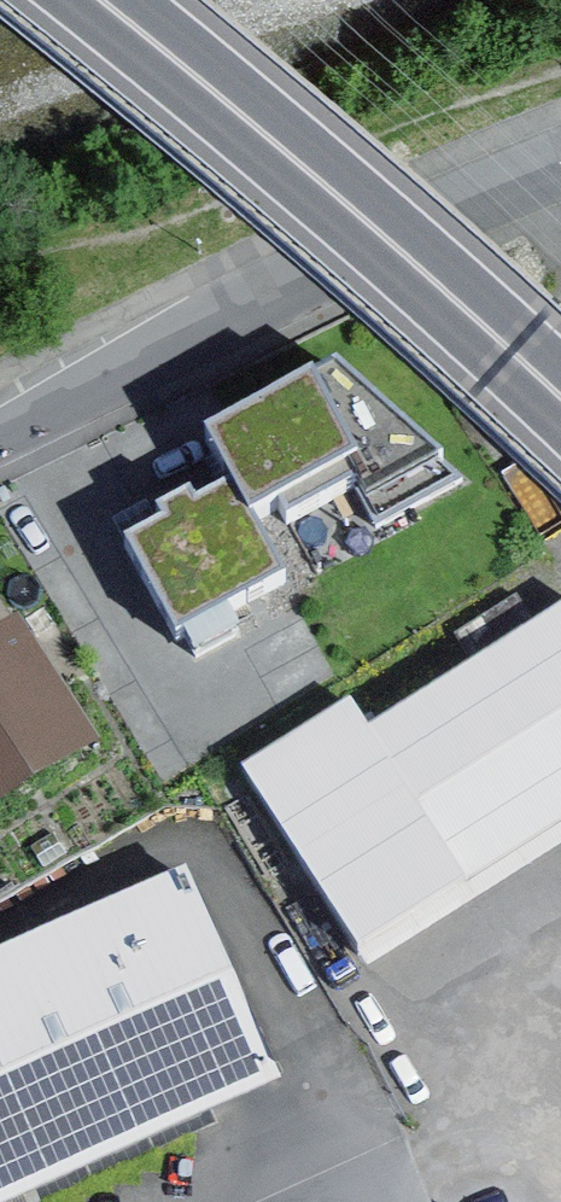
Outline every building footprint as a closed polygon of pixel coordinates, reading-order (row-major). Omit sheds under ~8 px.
[(236,490),(116,552),(175,666),(295,605),(236,490)] [(458,628),(480,665),(544,627),(523,590),(458,628)] [(370,742),(465,892),(560,832),(560,621),(370,742)] [(88,754),(8,630),(0,636),(0,811),(88,754)] [(271,1088),(178,885),(0,966),(0,1201),(19,1201),(271,1088)]
